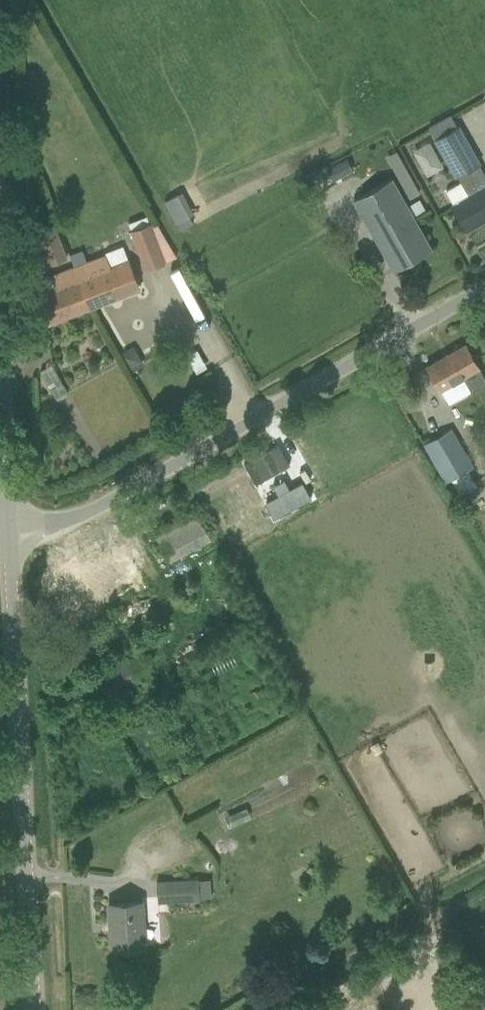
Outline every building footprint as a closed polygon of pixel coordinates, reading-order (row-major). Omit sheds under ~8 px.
[(462,181),(446,191),(454,205),(467,229),(484,219),(484,175),(479,164),(480,164),(452,114),(429,127),(457,176),(459,175),(462,181)] [(414,148),(428,174),(445,164),(432,139),(414,148)] [(420,193),(396,150),(386,155),(411,199),(420,193)] [(432,249),(392,178),(354,200),(394,271),(432,249)] [(181,191),(165,199),(178,228),(195,220),(181,191)] [(130,230),(146,269),(167,261),(151,222),(130,230)] [(50,264),(69,256),(57,227),(38,235),(50,264)] [(111,266),(107,254),(75,267),(90,307),(141,288),(129,258),(111,266)] [(46,324),(90,307),(75,267),(53,276),(58,287),(35,296),(46,324)] [(466,343),(426,366),(440,389),(441,388),(449,404),(471,392),(484,385),(484,378),(479,367),(466,343)] [(179,418),(175,406),(162,411),(166,422),(179,418)] [(470,456),(454,427),(424,443),(441,473),(445,481),(474,464),(470,456)] [(278,444),(244,463),(256,484),(290,465),(278,444)] [(265,502),(274,518),(311,498),(303,482),(290,489),(284,479),(273,485),(278,495),(265,502)] [(202,511),(157,533),(170,560),(215,538),(202,511)] [(52,571),(67,611),(134,587),(127,565),(133,563),(127,544),(52,571)] [(109,699),(150,676),(138,655),(97,677),(109,699)] [(369,745),(374,754),(383,749),(377,740),(369,745)] [(218,878),(199,879),(157,882),(158,903),(201,900),(201,898),(219,897),(218,878)] [(140,901),(109,904),(112,949),(143,946),(140,901)]
